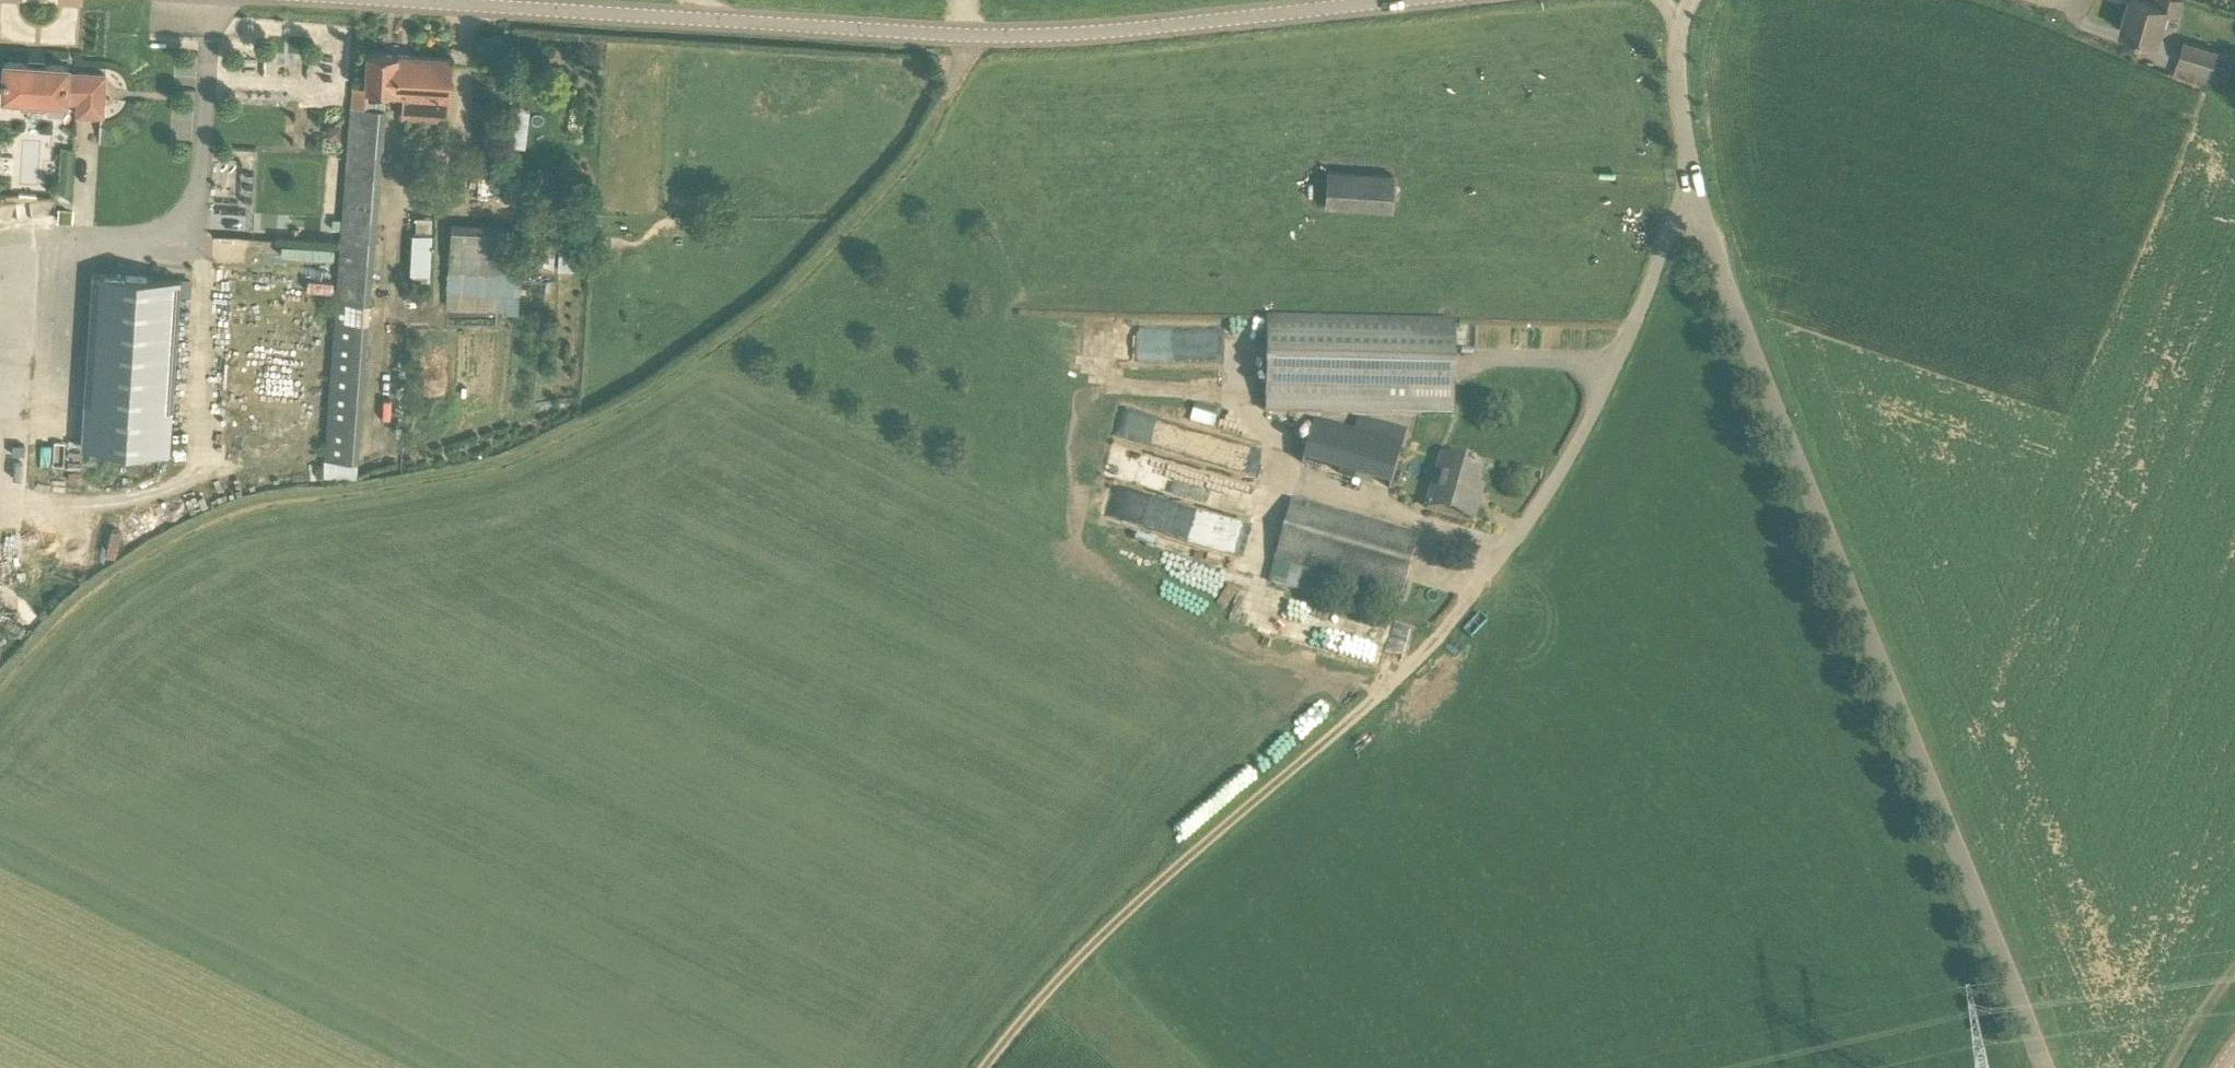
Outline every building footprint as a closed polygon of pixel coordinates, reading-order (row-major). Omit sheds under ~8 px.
[(2159,42),(2169,11),(2179,15),(2184,0),(2155,0),(2155,2),(2148,0),(2130,0),(2121,31),(2159,42)] [(2185,40),(2175,73),(2225,87),(2234,56),(2218,51),(2219,50),(2185,40)] [(449,117),(451,79),(453,57),(398,54),(398,53),(368,51),(366,87),(370,87),(397,89),(396,93),(405,94),(404,114),(449,117)] [(104,112),(106,73),(79,71),(79,74),(68,73),(69,65),(5,61),(2,94),(21,96),(21,104),(47,106),(48,97),(67,98),(67,96),(78,97),(77,110),(104,112)] [(354,86),(338,302),(370,305),(386,108),(368,107),(370,87),(366,87),(354,86)] [(1326,206),(1391,210),(1394,175),(1328,171),(1326,206)] [(453,229),(449,291),(505,294),(506,264),(512,265),(514,237),(503,236),(503,232),(453,229)] [(415,231),(413,272),(432,272),(433,232),(415,231)] [(577,270),(579,240),(560,238),(559,268),(577,270)] [(93,273),(83,447),(173,452),(182,278),(93,273)] [(1265,412),(1432,415),(1454,415),(1455,324),(1267,320),(1265,412)] [(1189,353),(1188,329),(1138,332),(1139,359),(1182,357),(1182,353),(1189,353)] [(1225,470),(1233,443),(1135,412),(1125,444),(1115,441),(1106,470),(1134,479),(1145,445),(1225,470)] [(1321,420),(1309,462),(1398,488),(1413,439),(1394,434),(1395,430),(1357,419),(1354,430),(1321,420)] [(1483,469),(1462,463),(1440,457),(1425,508),(1474,522),(1480,499),(1475,497),(1483,469)] [(1419,537),(1398,531),(1292,501),(1275,563),(1276,563),(1272,576),(1293,582),(1297,568),(1402,598),(1419,537)] [(1206,512),(1196,540),(1239,554),(1249,526),(1206,512)] [(1301,641),(1360,659),(1368,633),(1309,615),(1301,641)]
